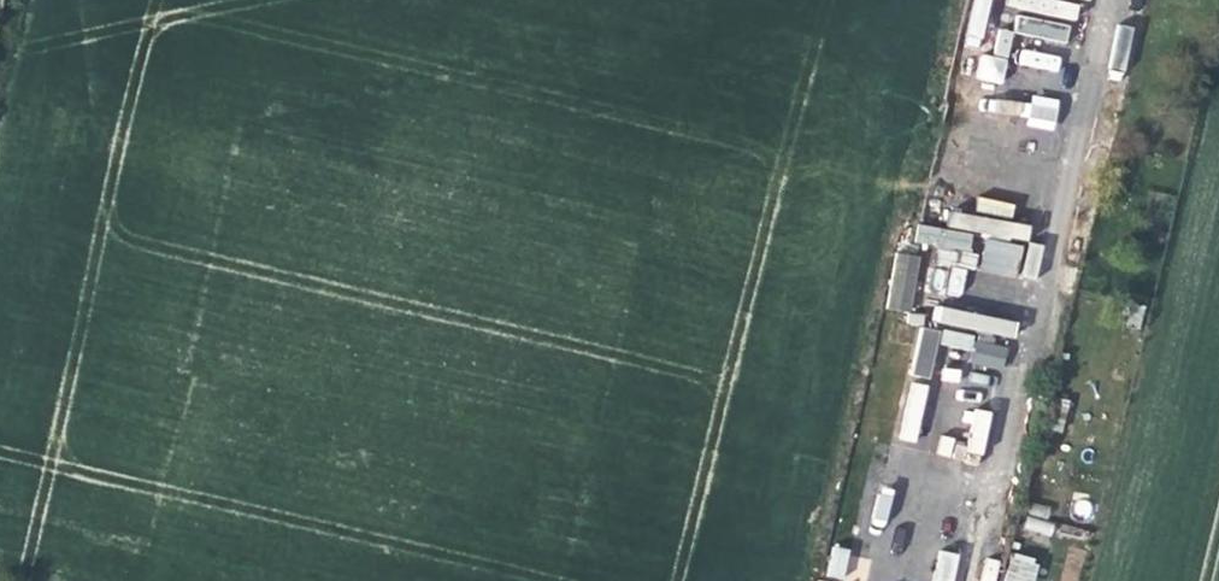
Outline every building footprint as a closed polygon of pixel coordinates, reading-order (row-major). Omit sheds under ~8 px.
[(970,61),(945,172),(990,182),(1013,71),(970,61)] [(1054,128),(1058,99),(1034,96),(1030,125),(1054,128)] [(943,231),(942,248),(970,249),(971,232),(943,231)] [(984,240),(982,268),(1018,271),(1020,243),(984,240)] [(893,254),(888,309),(910,311),(915,256),(893,254)] [(919,359),(933,360),(936,333),(922,332),(919,359)] [(1085,550),(1069,546),(1062,578),(1074,580),(1077,580),(1085,550)] [(1004,580),(1034,580),(1040,559),(1012,551),(1004,580)]
